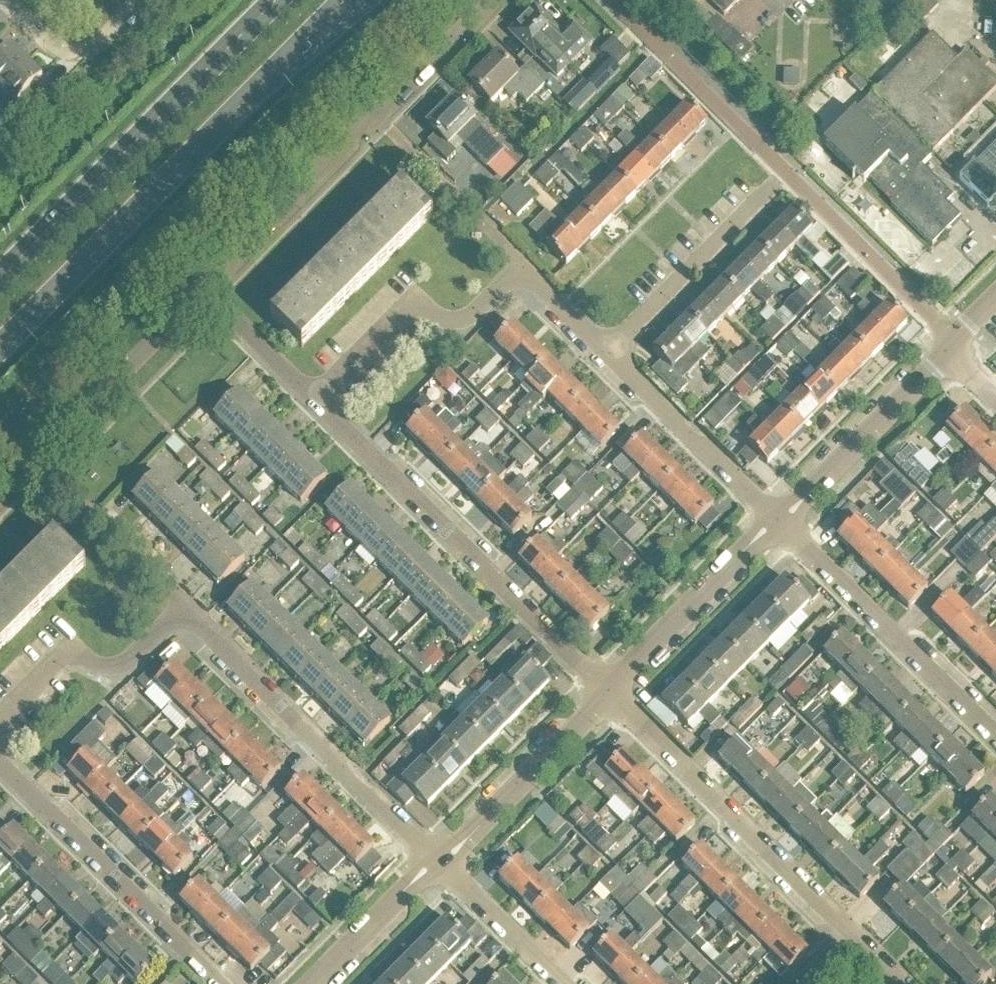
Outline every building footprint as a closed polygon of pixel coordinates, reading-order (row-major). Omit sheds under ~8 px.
[(725,18),(743,0),(706,0),(725,18)] [(921,25),(938,9),(930,0),(913,0),(905,9),(921,25)] [(562,39),(561,37),(561,36),(535,10),(522,23),(569,68),(592,46),(573,28),(562,39)] [(706,30),(718,41),(728,31),(717,20),(706,30)] [(510,35),(537,61),(538,60),(558,80),(569,68),(522,23),(510,35)] [(730,30),(719,41),(741,64),(753,52),(730,30)] [(933,155),(995,92),(995,82),(967,53),(959,62),(933,36),(874,96),(933,155)] [(614,42),(602,53),(619,70),(631,59),(614,42)] [(1,91),(27,64),(11,48),(0,60),(0,90),(1,91)] [(621,72),(619,70),(602,53),(593,62),(612,81),(621,72)] [(498,58),(471,86),(491,106),(505,92),(514,102),(518,98),(527,106),(545,88),(530,73),(519,84),(516,81),(518,79),(498,58)] [(1,91),(10,100),(0,110),(0,113),(19,131),(42,108),(35,100),(38,98),(32,92),(43,80),(27,64),(1,91)] [(641,73),(652,84),(658,77),(647,66),(641,73)] [(867,89),(855,78),(849,84),(860,96),(867,89)] [(563,104),(576,117),(597,96),(584,83),(563,104)] [(618,95),(612,102),(623,113),(630,107),(618,95)] [(824,146),(857,178),(865,186),(870,181),(893,205),(891,207),(933,248),(960,221),(963,224),(964,223),(947,207),(954,200),(923,170),(934,159),(873,98),(824,146)] [(449,149),(458,140),(488,170),(505,153),(475,123),(476,121),(455,101),(428,128),(434,134),(424,143),(444,163),(453,154),(449,149)] [(623,113),(612,102),(605,108),(617,119),(623,113)] [(689,107),(671,126),(690,144),(708,126),(689,107)] [(671,126),(653,143),(672,162),(690,144),(671,126)] [(583,131),(577,137),(588,148),(595,142),(583,131)] [(588,148),(577,137),(571,144),(582,155),(588,148)] [(624,149),(627,152),(655,179),(672,162),(653,143),(644,152),(633,141),(624,149)] [(995,189),(995,146),(974,168),(995,189)] [(627,169),(618,178),(637,197),(655,179),(627,152),(619,161),(627,169)] [(548,166),(542,172),(554,184),(560,177),(548,166)] [(554,184),(542,172),(536,179),(547,190),(554,184)] [(618,178),(601,196),(620,215),(637,197),(618,178)] [(593,204),(583,214),(602,232),(620,215),(601,196),(589,185),(582,193),(593,204)] [(501,203),(518,220),(535,203),(518,186),(501,203)] [(271,319),(303,351),(434,219),(402,188),(271,319)] [(552,209),(535,226),(544,236),(561,219),(552,209)] [(795,213),(777,231),(796,250),(796,249),(813,266),(821,258),(812,249),(826,235),(818,227),(814,231),(795,213)] [(583,214),(566,231),(585,250),(602,232),(583,214)] [(566,231),(557,223),(540,241),(567,268),(585,250),(566,231)] [(777,231),(759,248),(778,267),(796,250),(777,231)] [(759,248),(742,266),(761,285),(778,267),(759,248)] [(820,274),(832,285),(850,267),(838,256),(820,274)] [(742,266),(724,284),(743,302),(752,293),(767,308),(775,299),(761,285),(742,266)] [(837,288),(851,302),(862,292),(859,289),(865,283),(854,271),(837,288)] [(794,282),(803,291),(814,303),(821,296),(809,285),(810,284),(801,275),(794,282)] [(724,284),(707,301),(726,320),(743,302),(724,284)] [(814,303),(803,291),(796,298),(808,309),(814,303)] [(825,300),(818,307),(835,324),(841,318),(836,312),(825,300)] [(707,301),(689,319),(708,337),(726,320),(707,301)] [(866,319),(890,344),(908,326),(890,307),(889,308),(880,316),(866,302),(858,310),(864,316),(867,319),(866,319)] [(835,324),(818,307),(812,313),(829,330),(835,324)] [(863,334),(854,343),(873,361),(890,344),(866,319),(867,319),(864,316),(855,325),(863,334)] [(689,319),(672,336),(701,365),(709,356),(699,346),(708,337),(689,319)] [(774,320),(768,327),(779,338),(786,331),(774,320)] [(496,347),(513,364),(531,345),(513,327),(495,346),(496,347)] [(779,338),(768,327),(761,333),(773,344),(779,338)] [(790,336),(783,342),(795,354),(802,361),(813,350),(795,331),(790,336)] [(701,365),(672,336),(654,354),(677,377),(666,387),(678,399),(688,388),(683,383),(701,365)] [(795,354),(783,342),(777,349),(788,360),(795,354)] [(837,360),(855,379),(873,361),(854,343),(845,352),(836,344),(829,352),(837,360)] [(513,364),(531,381),(549,363),(531,345),(513,364)] [(739,355),(733,362),(744,373),(751,367),(739,355)] [(837,360),(819,378),(838,396),(855,379),(837,360)] [(744,373),(733,362),(715,380),(727,391),(744,373)] [(528,420),(548,399),(567,380),(549,363),(531,381),(521,391),(531,400),(519,411),(528,420)] [(474,367),(462,379),(469,385),(480,374),(474,367)] [(755,371),(749,377),(760,389),(766,382),(755,371)] [(760,389),(749,377),(742,384),(754,395),(760,389)] [(801,379),(793,387),(821,414),(838,396),(819,378),(810,387),(801,379)] [(548,399),(566,416),(584,398),(567,380),(548,399)] [(794,403),(784,413),(803,432),(821,414),(793,387),(786,395),(794,403)] [(216,420),(233,437),(258,412),(240,394),(236,398),(236,399),(216,420)] [(492,408),(498,414),(509,402),(503,396),(492,408)] [(566,416),(583,434),(602,415),(584,398),(566,416)] [(407,434),(425,452),(455,422),(447,413),(435,425),(426,416),(433,409),(424,400),(407,417),(416,426),(407,434)] [(713,413),(724,424),(731,418),(720,406),(713,413)] [(233,437),(250,454),(275,429),(258,412),(233,437)] [(476,423),(483,430),(494,418),(487,412),(476,423)] [(784,413),(767,431),(786,449),(803,432),(784,413)] [(964,449),(965,449),(983,431),(965,413),(942,436),(951,446),(947,451),(955,459),(964,449)] [(602,415),(583,434),(601,451),(600,451),(601,452),(620,433),(602,415)] [(494,418),(483,430),(489,436),(500,425),(494,418)] [(786,449),(767,431),(756,419),(747,428),(758,439),(749,449),(768,467),(786,449)] [(425,452),(443,469),(461,451),(451,441),(462,429),(455,422),(425,452)] [(250,454),(267,471),(292,446),(275,429),(250,454)] [(527,443),(533,449),(545,438),(538,431),(527,443)] [(982,467),(995,453),(995,443),(983,431),(965,449),(982,467)] [(545,438),(533,449),(540,455),(551,444),(545,438)] [(642,475),(661,457),(643,439),(613,469),(631,487),(643,476),(642,475)] [(196,452),(207,463),(216,455),(204,444),(196,452)] [(468,444),(461,451),(443,469),(460,487),(489,458),(492,456),(484,448),(478,453),(468,444)] [(267,471),(284,488),(309,463),(292,446),(267,471)] [(511,458),(518,465),(529,453),(523,447),(511,458)] [(177,459),(189,470),(197,462),(186,451),(177,459)] [(943,471),(955,459),(947,451),(943,455),(935,463),(938,467),(943,471)] [(529,453),(518,465),(524,471),(535,460),(529,453)] [(894,464),(904,474),(922,492),(933,481),(905,453),(894,464)] [(995,480),(995,453),(982,467),(995,480)] [(216,455),(207,463),(218,475),(227,466),(216,455)] [(642,475),(643,476),(660,493),(678,474),(661,457),(642,475)] [(478,504),(497,486),(507,476),(489,458),(460,487),(478,504)] [(309,463),(284,488),(302,505),(326,480),(326,479),(309,463)] [(883,485),(879,489),(901,511),(917,495),(884,463),(872,474),(883,485)] [(562,478),(575,490),(588,477),(576,464),(562,478)] [(200,482),(211,493),(220,485),(209,473),(200,482)] [(660,493),(678,510),(696,492),(678,474),(660,493)] [(135,502),(152,519),(177,494),(159,477),(135,501),(135,502)] [(575,490),(573,492),(582,501),(585,497),(592,503),(603,492),(588,477),(575,490)] [(230,486),(241,497),(250,489),(238,478),(230,486)] [(496,522),(514,503),(525,492),(530,488),(522,480),(506,495),(497,486),(478,504),(496,522)] [(547,493),(553,500),(565,489),(558,482),(547,493)] [(220,485),(211,493),(223,504),(231,496),(220,485)] [(327,513),(345,531),(370,506),(352,488),(347,492),(348,493),(327,513)] [(250,489),(241,497),(253,508),(261,500),(250,489)] [(514,503),(496,522),(514,540),(532,521),(523,511),(533,501),(525,492),(514,503)] [(566,517),(578,505),(582,501),(573,492),(557,508),(566,517)] [(696,492),(678,510),(695,527),(694,527),(695,528),(714,510),(696,492)] [(933,503),(939,509),(951,498),(944,492),(933,503)] [(152,519),(169,536),(194,511),(177,494),(152,519)] [(951,498),(939,509),(946,516),(957,505),(951,498)] [(845,501),(830,516),(835,521),(850,506),(845,501)] [(578,505),(566,517),(572,523),(584,511),(578,505)] [(345,531),(362,548),(387,523),(370,506),(345,531)] [(234,516),(245,527),(254,518),(243,507),(234,516)] [(838,540),(856,558),(875,540),(874,538),(887,525),(870,508),(838,540)] [(917,519),(924,525),(935,514),(929,508),(917,519)] [(169,536),(186,553),(211,528),(194,511),(169,536)] [(264,520),(275,531),(284,522),(272,511),(264,520)] [(935,514),(924,525),(941,542),(952,531),(935,514)] [(613,528),(619,534),(630,522),(624,516),(613,528)] [(254,518),(245,527),(257,538),(265,530),(254,518)] [(630,522),(619,534),(625,540),(637,529),(630,522)] [(362,548),(379,565),(404,539),(387,523),(362,548)] [(981,555),(982,555),(995,540),(995,525),(994,523),(987,530),(982,525),(967,540),(973,547),(981,555)] [(186,553),(203,570),(228,545),(211,528),(186,553)] [(292,532),(284,540),(294,549),(302,541),(292,532)] [(597,543),(603,550),(615,538),(608,532),(597,543)] [(545,537),(520,563),(538,581),(556,562),(567,551),(559,542),(555,547),(545,537)] [(48,608),(86,569),(55,538),(0,593),(0,656),(48,608)] [(615,538),(603,550),(610,556),(621,545),(615,538)] [(379,565),(396,582),(421,556),(404,539),(379,565)] [(856,558),(874,576),(892,557),(875,540),(856,558)] [(951,556),(966,571),(981,555),(973,547),(967,540),(951,556)] [(280,562),(292,573),(300,564),(279,543),(269,553),(279,562),(280,562)] [(228,545),(203,570),(221,587),(225,583),(245,562),(228,545)] [(299,554),(310,566),(319,557),(307,546),(299,554)] [(648,563),(655,569),(666,558),(659,551),(648,563)] [(981,555),(966,571),(976,581),(991,565),(981,555),(982,555),(981,555)] [(396,582),(413,598),(438,573),(421,556),(396,582)] [(319,557),(310,566),(321,577),(330,568),(319,557)] [(874,576),(891,593),(910,574),(892,557),(874,576)] [(538,581),(555,598),(574,579),(556,562),(538,581)] [(632,578),(639,585),(650,574),(644,567),(632,578)] [(413,598),(430,615),(455,590),(438,573),(413,598)] [(910,574),(891,593),(909,611),(928,592),(910,574)] [(303,584),(314,595),(323,587),(311,576),(303,584)] [(555,598),(573,615),(592,597),(574,579),(555,598)] [(333,588),(344,600),(353,591),(341,580),(333,588)] [(785,580),(764,601),(791,628),(820,598),(803,581),(794,590),(785,580)] [(230,613),(247,630),(271,604),(254,587),(229,612),(230,613)] [(323,587),(314,595),(326,607),(334,598),(323,587)] [(430,615),(447,632),(472,607),(455,590),(430,615)] [(353,591),(344,600),(355,611),(364,602),(353,591)] [(932,617),(950,635),(969,616),(986,599),(978,591),(961,608),(951,598),(932,617)] [(592,597),(573,615),(591,633),(610,615),(592,597)] [(764,601),(744,622),(770,648),(791,628),(764,601)] [(247,630),(264,646),(289,621),(271,604),(247,630)] [(472,607),(447,632),(464,650),(489,625),(488,624),(489,624),(472,607)] [(337,618),(348,629),(357,621),(346,610),(337,618)] [(367,622),(378,633),(387,625),(375,614),(367,622)] [(950,635),(968,652),(987,634),(969,616),(950,635)] [(822,619),(812,629),(818,636),(829,625),(822,619)] [(264,646),(281,663),(306,637),(289,621),(264,646)] [(357,621),(348,629),(360,641),(368,632),(357,621)] [(744,622),(723,642),(750,668),(770,648),(744,622)] [(387,625),(378,633),(389,645),(398,636),(387,625)] [(818,636),(812,629),(802,640),(808,646),(818,636)] [(986,670),(995,659),(995,643),(987,634),(968,652),(986,670)] [(281,663),(299,679),(323,654),(306,637),(281,663)] [(824,656),(842,674),(861,655),(843,637),(824,656)] [(723,642),(703,663),(730,689),(750,668),(723,642)] [(371,652),(382,663),(391,655),(380,643),(371,652)] [(506,643),(496,653),(502,659),(512,649),(506,643)] [(401,656),(412,667),(421,659),(409,648),(401,656)] [(525,662),(505,682),(530,707),(550,687),(551,687),(539,675),(552,662),(538,648),(525,661),(525,660),(524,661),(525,662)] [(781,673),(789,682),(813,658),(805,649),(781,673)] [(502,659),(496,653),(485,663),(492,670),(502,659)] [(299,679),(316,696),(340,671),(323,654),(299,679)] [(391,655),(382,663),(394,674),(402,666),(391,655)] [(860,691),(879,672),(861,655),(842,674),(835,681),(853,699),(860,691)] [(473,658),(457,674),(466,683),(482,667),(473,658)] [(421,659),(412,667),(423,679),(432,670),(421,659)] [(995,680),(995,659),(986,670),(995,680)] [(703,663),(683,683),(709,709),(730,689),(703,663)] [(157,687),(175,705),(193,686),(175,668),(167,676),(157,666),(138,685),(148,695),(157,687)] [(316,696),(333,713),(358,687),(340,671),(316,696)] [(876,708),(878,709),(896,690),(879,672),(860,691),(869,700),(862,707),(869,714),(876,708)] [(466,683),(457,674),(450,682),(458,690),(466,683)] [(405,686),(417,697),(425,688),(414,677),(405,686)] [(505,682),(485,703),(510,727),(530,707),(505,682)] [(721,721),(709,709),(683,683),(662,704),(689,730),(699,719),(711,731),(721,721)] [(187,727),(192,722),(211,703),(193,686),(175,705),(170,710),(187,727)] [(783,697),(790,704),(801,692),(795,686),(783,697)] [(333,713),(351,729),(375,704),(358,687),(333,713)] [(886,717),(895,726),(914,707),(896,690),(878,709),(867,719),(876,727),(886,717)] [(755,700),(747,707),(756,716),(763,708),(755,700)] [(768,713),(774,719),(786,708),(779,701),(768,713)] [(197,751),(209,739),(228,721),(211,703),(192,722),(201,731),(189,743),(197,751)] [(485,703),(464,723),(489,748),(510,727),(485,703)] [(375,704),(351,729),(369,747),(373,742),(393,721),(375,704)] [(756,716),(747,707),(731,724),(739,732),(756,716)] [(893,746),(902,754),(931,725),(914,707),(895,726),(904,735),(893,746)] [(423,709),(416,717),(424,725),(432,717),(423,709)] [(812,726),(819,732),(830,721),(824,715),(812,726)] [(409,740),(421,728),(424,725),(416,717),(400,733),(408,741),(409,740)] [(209,739),(227,757),(246,738),(228,721),(209,739)] [(721,721),(711,731),(717,737),(728,727),(721,721)] [(830,721),(819,732),(825,739),(837,727),(830,721)] [(464,723),(444,744),(469,768),(489,748),(464,723)] [(68,775),(86,792),(105,774),(106,774),(117,763),(99,745),(107,738),(95,725),(75,745),(86,757),(68,775)] [(921,752),(930,761),(949,742),(931,725),(902,754),(910,763),(921,752)] [(797,742),(803,748),(815,737),(808,730),(797,742)] [(717,737),(711,731),(700,741),(707,748),(717,737)] [(153,748),(160,754),(171,743),(164,737),(153,748)] [(815,737),(803,748),(810,755),(821,743),(815,737)] [(228,775),(236,783),(263,756),(246,738),(227,757),(237,766),(228,775)] [(737,779),(756,760),(764,753),(755,744),(747,752),(738,742),(719,761),(737,779)] [(930,761),(948,779),(966,760),(949,742),(930,761)] [(171,743),(160,754),(177,772),(184,764),(173,754),(177,749),(171,743)] [(424,764),(424,763),(405,744),(384,765),(391,771),(402,760),(414,772),(403,783),(399,780),(388,791),(406,809),(416,798),(429,811),(429,810),(429,809),(449,789),(424,764)] [(444,744),(424,763),(424,764),(449,789),(469,768),(444,744)] [(847,761),(854,767),(865,756),(859,750),(847,761)] [(147,754),(136,765),(142,771),(144,770),(153,760),(147,754)] [(611,805),(616,800),(642,774),(624,756),(615,765),(605,755),(587,773),(598,784),(600,781),(609,790),(603,796),(611,805)] [(263,756),(236,783),(242,790),(251,781),(263,792),(281,773),(263,756)] [(865,756),(854,767),(860,774),(872,762),(865,756)] [(153,760),(144,770),(155,781),(167,770),(155,759),(153,760)] [(737,779),(755,796),(774,778),(756,760),(737,779)] [(966,760),(948,779),(966,797),(984,778),(966,760)] [(832,777),(838,783),(850,772),(843,765),(832,777)] [(188,783),(195,789),(206,778),(200,772),(188,783)] [(850,772),(838,783),(845,789),(856,778),(850,772)] [(86,792),(104,810),(123,791),(106,774),(105,774),(86,792)] [(633,818),(641,810),(660,791),(642,774),(616,800),(633,818)] [(206,778),(195,789),(201,796),(212,784),(206,778)] [(755,796),(773,814),(791,795),(774,778),(755,796)] [(278,825),(286,833),(322,797),(304,780),(286,798),(295,807),(278,825)] [(883,796),(889,802),(900,791),(894,785),(883,796)] [(809,813),(818,804),(800,786),(791,795),(773,814),(791,832),(809,813)] [(122,828),(139,845),(165,818),(156,809),(169,796),(161,787),(151,796),(152,797),(122,828)] [(104,810),(122,828),(152,797),(151,796),(143,788),(132,800),(123,791),(104,810)] [(638,832),(647,840),(677,809),(660,791),(641,810),(650,819),(638,832)] [(900,791),(889,802),(895,809),(907,797),(900,791)] [(312,824),(321,833),(340,815),(322,797),(286,833),(295,842),(312,824)] [(867,812),(873,818),(885,807),(878,800),(867,812)] [(990,838),(995,832),(995,807),(991,801),(961,831),(970,840),(981,829),(990,838)] [(224,818),(236,830),(249,817),(244,811),(242,813),(235,807),(224,818)] [(586,821),(578,829),(584,834),(592,826),(591,826),(598,819),(586,807),(579,813),(586,821)] [(885,807),(873,818),(880,824),(891,813),(885,807)] [(677,809),(647,840),(655,848),(667,836),(677,846),(695,827),(677,809)] [(577,830),(578,829),(586,821),(579,813),(570,822),(577,830)] [(791,832),(808,849),(827,830),(826,830),(834,822),(827,815),(819,823),(809,813),(791,832)] [(139,845),(157,862),(175,844),(176,844),(197,823),(190,815),(176,829),(165,818),(139,845)] [(312,860),(321,868),(357,832),(340,815),(321,833),(311,842),(321,852),(312,860)] [(236,830),(233,833),(249,848),(250,847),(257,855),(272,840),(249,817),(236,830)] [(825,866),(844,848),(854,837),(836,820),(834,822),(826,830),(827,830),(808,849),(825,866)] [(918,831),(931,844),(944,830),(937,823),(935,825),(929,820),(918,831)] [(548,832),(555,839),(566,827),(560,821),(548,832)] [(208,834),(215,840),(226,829),(219,822),(208,834)] [(13,866),(32,847),(14,830),(0,844),(0,853),(6,859),(0,864),(7,871),(13,866)] [(944,830),(931,844),(928,846),(938,855),(953,839),(944,830)] [(357,832),(321,868),(330,877),(347,860),(357,869),(375,850),(357,832)] [(591,843),(600,852),(611,840),(602,832),(591,843)] [(249,848),(233,833),(218,848),(241,870),(252,859),(245,852),(249,848)] [(907,855),(913,861),(926,848),(920,842),(914,836),(903,847),(909,853),(907,855)] [(611,840),(600,852),(606,858),(617,847),(611,840)] [(175,844),(157,862),(175,880),(194,862),(176,844),(175,844)] [(862,865),(843,884),(861,902),(880,883),(870,874),(890,854),(881,846),(862,865)] [(928,846),(926,848),(913,861),(922,870),(938,855),(928,846)] [(13,866),(31,884),(50,865),(32,847),(13,866)] [(825,866),(843,884),(862,865),(844,848),(825,866)] [(578,861),(584,867),(595,856),(589,850),(578,861)] [(689,899),(701,886),(719,868),(702,851),(701,850),(683,868),(692,878),(680,890),(689,899)] [(951,864),(958,871),(969,859),(963,853),(951,864)] [(595,856),(584,867),(590,874),(602,863),(595,856)] [(274,868),(280,874),(291,863),(285,857),(274,868)] [(969,859),(958,871),(964,877),(976,866),(969,859)] [(500,881),(518,899),(536,880),(518,862),(500,881)] [(291,863),(280,874),(298,892),(305,884),(294,873),(298,870),(291,863)] [(67,883),(50,865),(31,884),(40,893),(33,900),(41,909),(67,883)] [(637,885),(632,890),(642,899),(657,883),(642,867),(631,879),(637,885)] [(980,884),(989,892),(995,885),(995,867),(980,884)] [(701,886),(718,904),(737,885),(719,868),(701,886)] [(936,880),(942,886),(954,875),(947,869),(936,880)] [(535,917),(554,898),(563,888),(546,871),(536,880),(518,899),(535,917)] [(258,884),(265,890),(276,879),(270,872),(258,884)] [(954,875),(942,886),(949,893),(960,881),(954,875)] [(276,879),(265,890),(271,897),(283,885),(276,879)] [(57,910),(66,919),(85,900),(88,897),(76,885),(73,888),(67,883),(41,909),(37,912),(46,921),(57,910)] [(181,903),(198,921),(217,902),(200,885),(181,903)] [(717,923),(726,932),(755,903),(737,885),(718,904),(727,913),(717,923)] [(642,899),(632,890),(629,893),(623,887),(611,898),(627,914),(642,899)] [(884,908),(902,926),(921,907),(903,889),(884,908)] [(650,902),(656,908),(668,897),(661,890),(650,902)] [(321,892),(310,903),(316,910),(327,899),(321,892)] [(265,894),(256,902),(262,908),(271,900),(265,894)] [(261,928),(234,956),(252,974),(260,966),(269,975),(287,956),(278,948),(280,946),(271,937),(302,905),(293,896),(261,929),(261,928)] [(535,917),(553,934),(571,915),(554,898),(535,917)] [(66,919),(84,936),(102,917),(85,900),(66,919)] [(198,921),(216,938),(235,920),(217,902),(198,921)] [(747,946),(754,939),(772,920),(755,903),(726,932),(724,933),(733,942),(738,937),(747,946)] [(971,915),(977,921),(989,910),(982,904),(971,915)] [(634,917),(641,924),(652,913),(646,906),(634,917)] [(571,915),(553,934),(571,952),(597,925),(579,907),(571,915)] [(902,926),(920,944),(939,925),(921,907),(902,926)] [(989,910),(977,921),(984,928),(995,916),(989,910)] [(216,938),(234,956),(261,928),(243,911),(235,920),(216,938)] [(312,915),(303,925),(312,934),(321,924),(312,915)] [(120,935),(102,917),(84,936),(77,943),(94,961),(101,954),(120,935)] [(679,931),(686,937),(697,926),(690,919),(679,931)] [(771,956),(790,938),(772,920),(754,939),(763,948),(751,960),(759,968),(771,956)] [(446,921),(425,942),(452,968),(472,948),(477,953),(488,941),(468,922),(458,932),(446,921)] [(920,944),(938,961),(956,942),(939,925),(920,944)] [(697,926),(686,937),(692,944),(703,932),(697,926)] [(8,942),(25,960),(37,948),(19,931),(8,942)] [(102,971),(111,980),(138,952),(120,935),(101,954),(110,963),(102,971)] [(663,946),(670,953),(681,942),(675,935),(663,946)] [(771,956),(772,956),(764,964),(782,981),(789,974),(808,956),(807,955),(790,938),(771,956)] [(594,958),(612,976),(631,957),(612,939),(594,958)] [(405,962),(427,983),(436,983),(452,968),(425,942),(405,962)] [(681,942),(670,953),(676,959),(688,948),(681,942)] [(938,961),(955,979),(974,960),(956,942),(938,961)] [(37,948),(25,960),(32,966),(43,955),(37,948)] [(111,980),(115,983),(123,983),(128,980),(132,983),(142,983),(156,970),(138,952),(111,980)] [(714,966),(721,972),(732,961),(725,954),(714,966)] [(620,983),(639,983),(648,975),(631,957),(612,976),(620,983)] [(3,969),(10,975),(21,964),(15,958),(3,969)] [(484,959),(474,970),(480,976),(490,966),(484,959)] [(955,979),(961,983),(986,983),(992,978),(974,960),(955,979)] [(732,961),(721,972),(727,978),(738,967),(732,961)] [(385,983),(386,983),(427,983),(405,962),(385,983)] [(678,980),(660,963),(648,975),(639,983),(674,983),(678,980)] [(21,964),(10,975),(16,982),(28,970),(21,964)] [(474,970),(463,980),(467,983),(472,983),(480,976),(474,970)] [(701,983),(709,983),(716,976),(710,970),(699,981),(701,983)]
